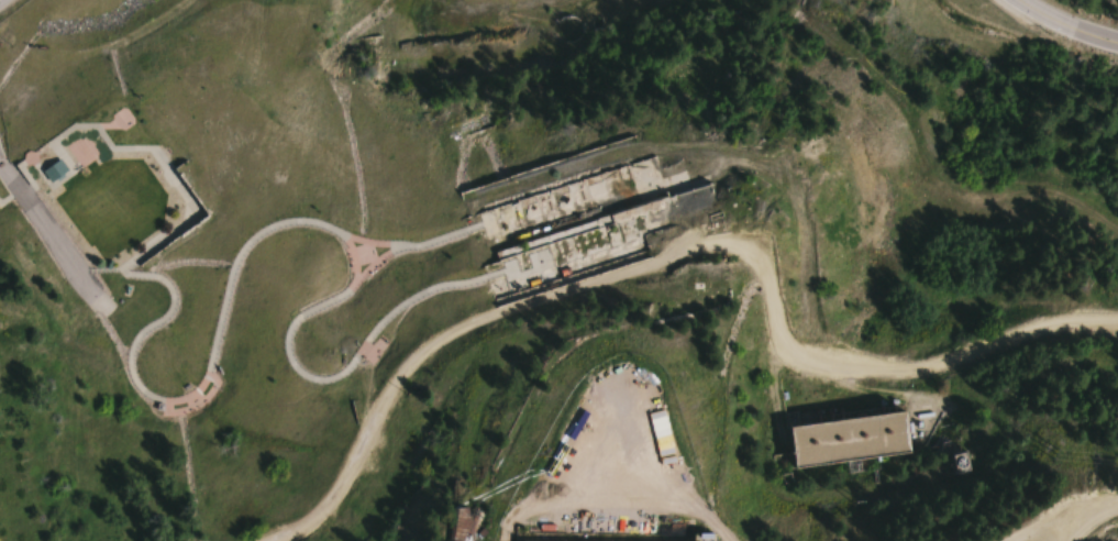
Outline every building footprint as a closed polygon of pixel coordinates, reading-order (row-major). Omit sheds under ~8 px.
[(65,170),(57,159),(42,172),(51,182),(65,170)] [(793,470),(908,454),(901,412),(787,429),(793,470)] [(953,473),(969,471),(966,453),(950,456),(953,473)]
